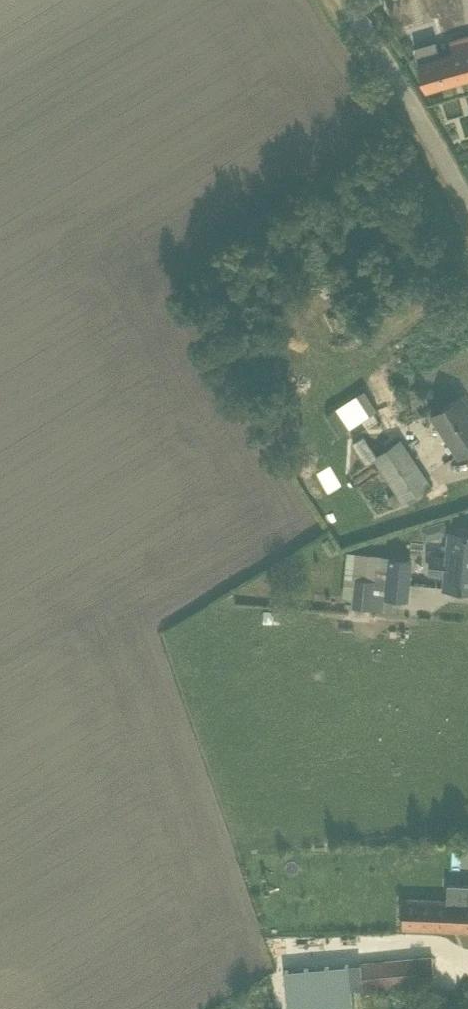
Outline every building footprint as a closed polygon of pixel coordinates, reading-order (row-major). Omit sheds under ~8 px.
[(467,77),(467,35),(451,39),(454,51),(440,54),(436,39),(415,46),(428,89),(467,77)] [(433,360),(386,391),(395,406),(443,374),(433,360)] [(331,407),(352,438),(373,425),(353,393),(331,407)] [(433,414),(459,454),(467,448),(467,405),(461,395),(433,414)] [(396,490),(403,501),(405,504),(434,486),(400,437),(378,452),(373,456),(396,490)] [(396,490),(387,496),(394,506),(403,501),(396,490)] [(433,523),(435,531),(440,534),(448,531),(444,519),(433,523)] [(445,586),(467,588),(467,531),(450,530),(448,557),(432,555),(430,571),(446,572),(445,586)] [(407,598),(409,582),(409,575),(411,558),(391,556),(391,555),(377,553),(348,550),(344,584),(344,594),(347,594),(353,595),(352,606),(372,608),(374,595),(394,597),(407,598)] [(449,883),(448,898),(405,896),(403,928),(467,930),(467,884),(449,883)] [(387,984),(435,980),(433,956),(361,962),(363,990),(388,988),(387,984)] [(348,964),(285,969),(289,1007),(351,1002),(348,964)]
